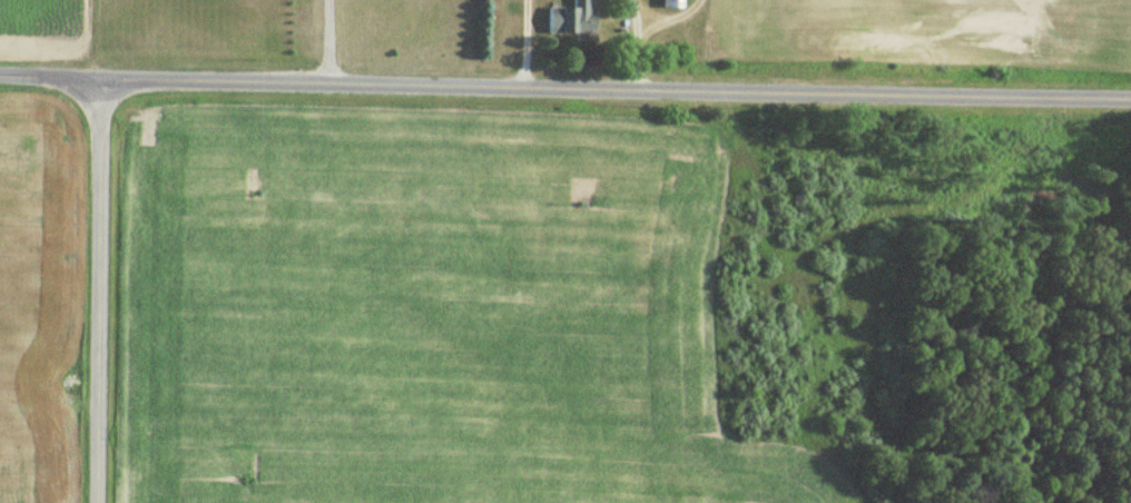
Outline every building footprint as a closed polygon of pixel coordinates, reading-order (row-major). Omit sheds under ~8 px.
[(589,34),(589,0),(566,0),(566,9),(543,10),(543,35),(589,34)] [(658,10),(677,10),(677,0),(658,0),(658,10)]
